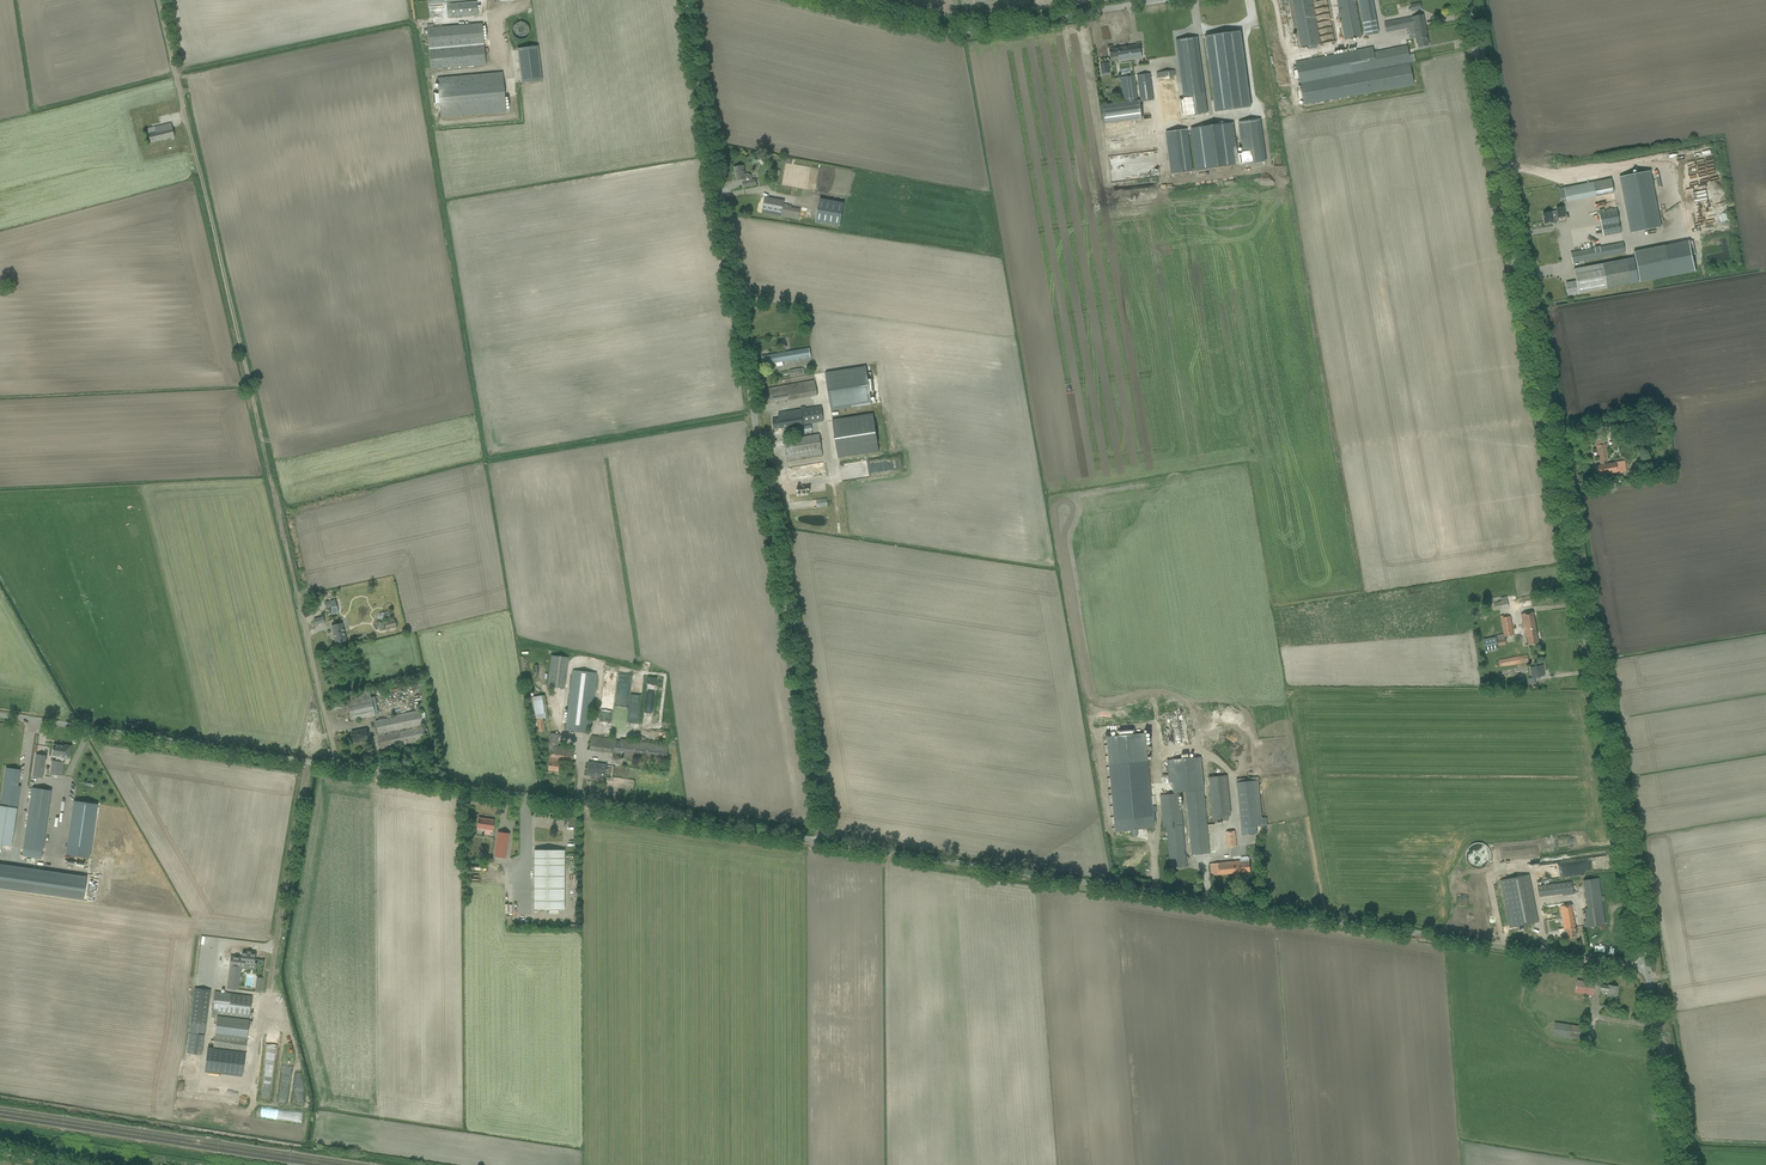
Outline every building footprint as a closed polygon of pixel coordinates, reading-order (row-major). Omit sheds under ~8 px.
[(450,4),(450,2),(474,0),(428,0),(429,8),(444,7),(444,3),(447,2),(447,4),(450,4)] [(1308,50),(1317,48),(1316,45),(1320,45),(1312,0),(1292,0),(1301,48),(1309,47),(1309,48),(1308,48),(1308,50)] [(1320,45),(1337,41),(1329,0),(1312,0),(1320,45)] [(1345,40),(1362,37),(1355,0),(1338,0),(1345,40)] [(1365,36),(1378,34),(1372,0),(1359,0),(1365,36)] [(446,7),(447,18),(478,16),(477,2),(450,4),(447,4),(446,4),(446,7)] [(1413,27),(1415,32),(1425,30),(1422,15),(1412,17),(1384,23),(1386,32),(1413,27)] [(529,36),(526,22),(514,24),(517,38),(529,36)] [(428,28),(431,69),(486,64),(482,23),(428,28)] [(1418,43),(1419,48),(1428,46),(1425,30),(1415,32),(1417,44),(1418,43)] [(1251,107),(1240,31),(1205,36),(1215,112),(1251,107)] [(1194,38),(1176,40),(1178,54),(1184,98),(1179,99),(1181,117),(1208,113),(1198,37),(1194,38)] [(1119,57),(1119,60),(1142,57),(1140,45),(1110,49),(1111,58),(1119,57)] [(1359,51),(1296,63),(1304,106),(1357,96),(1414,85),(1410,64),(1411,64),(1407,45),(1374,52),(1373,47),(1359,51)] [(538,46),(517,49),(521,84),(542,81),(538,46)] [(1174,70),(1157,73),(1163,121),(1181,118),(1174,70)] [(439,92),(433,93),(433,104),(440,104),(441,118),(506,112),(502,73),(437,78),(439,92)] [(1137,76),(1140,100),(1138,101),(1135,76),(1119,78),(1123,103),(1101,106),(1103,124),(1143,118),(1141,102),(1153,101),(1150,74),(1137,76)] [(1238,165),(1266,162),(1260,119),(1238,122),(1242,154),(1237,154),(1238,165)] [(149,134),(151,143),(174,137),(171,123),(155,127),(156,132),(149,134)] [(1232,123),(1191,128),(1197,171),(1238,165),(1237,154),(1232,123)] [(1192,172),(1186,129),(1166,132),(1172,174),(1192,172)] [(761,160),(764,164),(770,160),(767,156),(761,160)] [(743,182),(744,187),(750,186),(757,185),(756,179),(752,180),(751,176),(748,174),(745,174),(743,166),(735,168),(737,181),(743,180),(743,182)] [(1650,171),(1619,177),(1630,233),(1661,227),(1650,171)] [(1611,179),(1564,188),(1567,202),(1614,193),(1611,179)] [(763,206),(762,212),(768,214),(799,219),(801,210),(788,208),(789,205),(784,204),(784,201),(771,199),(765,198),(763,206)] [(821,199),(816,223),(840,228),(845,204),(821,199)] [(1543,213),(1545,224),(1553,222),(1553,224),(1558,223),(1557,217),(1558,217),(1558,218),(1565,217),(1564,206),(1557,208),(1557,211),(1543,213)] [(1599,212),(1603,236),(1621,233),(1616,209),(1599,212)] [(1665,245),(1634,251),(1640,282),(1671,276),(1696,271),(1690,240),(1665,245)] [(1571,253),(1572,263),(1625,253),(1623,243),(1571,253)] [(1566,283),(1568,295),(1631,283),(1627,259),(1603,264),(1574,270),(1576,281),(1566,283)] [(768,355),(762,356),(764,365),(770,364),(777,363),(782,362),(783,362),(811,357),(809,348),(768,355)] [(866,367),(825,373),(831,411),(871,404),(869,392),(873,391),(871,379),(868,380),(866,367)] [(789,370),(790,377),(805,374),(804,368),(789,370)] [(761,390),(763,405),(817,396),(815,380),(761,390)] [(806,409),(801,410),(803,425),(810,424),(824,421),(821,407),(808,409),(806,409)] [(779,418),(772,419),(774,430),(780,429),(803,425),(801,410),(784,413),(778,413),(779,418)] [(879,452),(873,414),(833,420),(838,458),(879,452)] [(783,440),(787,462),(823,456),(819,434),(783,440)] [(1595,466),(1597,476),(1607,474),(1605,464),(1605,460),(1608,459),(1606,444),(1597,446),(1599,460),(1600,460),(1601,465),(1595,466)] [(1605,464),(1607,474),(1626,471),(1625,460),(1605,464)] [(800,477),(825,474),(824,464),(802,466),(803,472),(800,472),(800,477)] [(1494,603),(1495,610),(1509,607),(1506,596),(1501,597),(1501,602),(1494,603)] [(330,601),(325,602),(326,608),(331,607),(333,614),(338,613),(335,600),(330,601)] [(1527,637),(1528,645),(1538,643),(1533,612),(1521,614),(1525,637),(1527,637)] [(1496,636),(1482,638),(1485,651),(1498,649),(1498,646),(1506,645),(1504,637),(1514,635),(1510,616),(1504,617),(1504,616),(1501,616),(1504,636),(1496,638),(1496,636)] [(399,619),(384,622),(386,630),(397,627),(396,626),(401,625),(399,619)] [(332,625),(336,644),(347,641),(342,623),(332,625)] [(547,687),(565,689),(568,657),(551,655),(547,687)] [(1499,660),(1500,667),(1507,666),(1528,662),(1527,655),(1499,660)] [(1536,666),(1530,668),(1532,678),(1535,677),(1538,677),(1544,675),(1542,665),(1536,666)] [(567,724),(566,731),(587,733),(588,727),(590,728),(597,673),(573,670),(567,724)] [(616,674),(605,673),(604,689),(615,689),(616,674)] [(655,688),(655,678),(647,678),(647,688),(655,688)] [(346,698),(351,720),(374,715),(370,693),(346,698)] [(376,721),(381,749),(426,740),(425,738),(429,737),(427,728),(423,729),(422,723),(426,722),(424,713),(420,714),(419,710),(393,715),(394,717),(376,721)] [(543,719),(536,720),(538,732),(545,731),(543,719)] [(351,733),(353,743),(368,740),(366,729),(360,731),(360,732),(358,733),(357,731),(351,733)] [(1118,736),(1107,737),(1115,831),(1154,828),(1145,733),(1135,734),(1134,729),(1117,731),(1118,736)] [(550,733),(548,750),(551,750),(549,763),(548,769),(560,771),(561,759),(572,761),(573,755),(574,748),(558,746),(559,734),(550,733)] [(614,757),(665,763),(668,745),(592,735),(590,750),(614,753),(614,757)] [(53,744),(52,755),(54,755),(62,757),(69,758),(71,746),(64,745),(64,746),(53,744)] [(35,761),(33,777),(42,778),(44,762),(35,761)] [(53,761),(51,774),(62,776),(64,762),(54,761),(53,761)] [(587,775),(604,777),(606,764),(589,762),(587,775)] [(12,847),(17,808),(20,786),(18,786),(20,770),(6,768),(0,806),(0,845),(12,847)] [(1209,777),(1212,815),(1228,813),(1231,813),(1227,775),(1209,777)] [(1236,783),(1242,835),(1257,834),(1256,827),(1263,826),(1258,780),(1257,777),(1236,779),(1237,782),(1236,783)] [(22,856),(41,859),(42,851),(51,791),(32,788),(22,856)] [(1178,792),(1163,793),(1166,827),(1169,854),(1186,852),(1188,852),(1182,792),(1178,792)] [(97,804),(74,801),(66,855),(90,858),(97,804)] [(1228,813),(1212,815),(1213,822),(1226,821),(1226,816),(1228,816),(1228,813)] [(485,834),(491,835),(493,821),(479,818),(477,828),(486,830),(485,834)] [(1226,831),(1228,847),(1237,846),(1235,830),(1226,831)] [(494,856),(505,858),(509,834),(498,832),(494,856)] [(1472,859),(1472,867),(1481,867),(1481,862),(1488,863),(1488,844),(1473,844),(1473,850),(1468,850),(1468,859),(1472,859)] [(534,910),(564,910),(564,850),(534,850),(534,910)] [(1187,866),(1186,852),(1169,854),(1170,868),(1187,866)] [(1211,864),(1212,875),(1250,871),(1249,862),(1241,863),(1241,861),(1211,864)] [(1529,874),(1500,880),(1509,927),(1538,922),(1529,874)] [(1584,921),(1584,927),(1605,925),(1602,901),(1605,901),(1604,896),(1601,897),(1599,878),(1583,880),(1587,909),(1585,909),(1586,920),(1584,921)] [(1562,895),(1573,894),(1572,881),(1538,886),(1539,897),(1562,894),(1562,895)] [(1567,934),(1567,938),(1576,936),(1571,905),(1561,907),(1565,934),(1567,934)] [(1603,953),(1614,954),(1615,941),(1603,941),(1603,953)] [(241,952),(240,957),(246,958),(245,963),(254,964),(257,944),(248,943),(243,942),(242,952),(241,952)] [(232,977),(230,989),(237,989),(238,978),(232,977)] [(1575,992),(1593,995),(1595,983),(1577,980),(1575,992)] [(1607,995),(1616,997),(1617,986),(1608,985),(1608,986),(1601,985),(1600,990),(1608,991),(1607,995)] [(189,1033),(204,1035),(205,1035),(206,1025),(211,990),(195,988),(191,1023),(189,1033)] [(215,992),(212,1017),(217,1018),(217,1017),(249,1021),(250,1015),(252,996),(220,992),(215,992)] [(249,1021),(217,1017),(217,1018),(215,1033),(247,1037),(249,1021)] [(1552,1035),(1586,1040),(1588,1028),(1554,1022),(1552,1035)] [(213,1049),(245,1053),(247,1037),(215,1033),(213,1049)] [(207,1048),(205,1071),(243,1075),(245,1053),(213,1049),(207,1048)]
